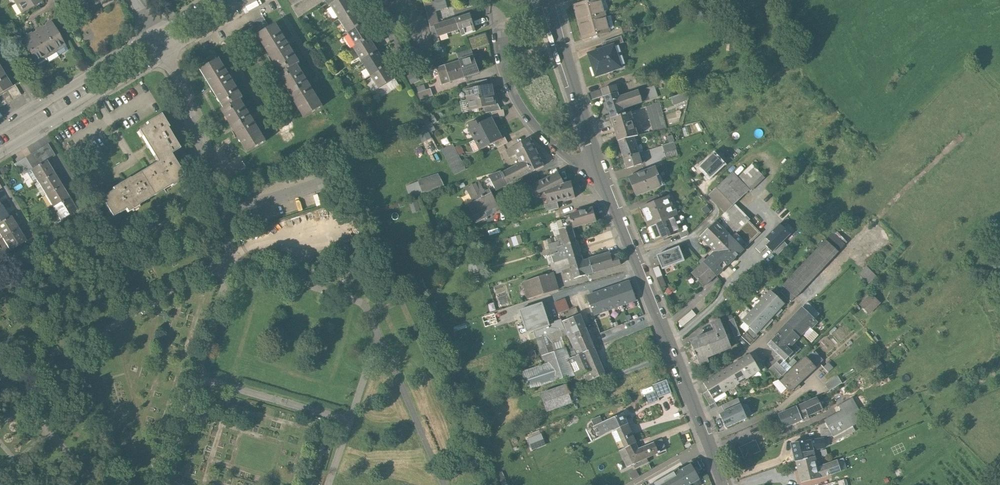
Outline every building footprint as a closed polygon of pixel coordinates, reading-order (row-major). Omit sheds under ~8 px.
[(16,4),(21,14),(45,0),(22,0),(16,4)] [(89,9),(100,2),(104,0),(83,0),(89,9)] [(103,8),(114,2),(113,0),(104,0),(100,2),(103,8)] [(298,18),(325,1),(325,0),(300,0),(291,6),(298,18)] [(329,5),(337,19),(355,9),(349,0),(337,0),(329,5)] [(437,36),(433,26),(440,23),(436,11),(447,7),(445,0),(427,0),(423,1),(433,38),(437,36)] [(578,22),(605,15),(601,0),(594,0),(574,5),(578,22)] [(355,9),(337,19),(346,33),(363,22),(355,9)] [(470,14),(455,18),(458,29),(461,36),(476,31),(470,14)] [(609,32),(605,15),(578,22),(583,39),(609,32)] [(236,46),(255,35),(269,27),(263,16),(229,36),(236,46)] [(437,36),(458,29),(455,18),(440,23),(433,26),(437,36)] [(42,26),(57,52),(66,46),(51,21),(49,23),(42,26)] [(269,27),(255,35),(279,74),(296,63),(299,61),(287,42),(275,22),(269,27)] [(363,22),(346,33),(354,46),(368,37),(371,35),(363,22)] [(57,52),(42,26),(39,28),(32,33),(47,58),(57,52)] [(37,64),(47,58),(32,33),(30,34),(22,39),(37,64)] [(472,36),(473,46),(491,44),(489,34),(472,36)] [(603,49),(614,46),(624,42),(622,36),(601,43),(603,49)] [(351,48),(359,61),(376,51),(368,37),(354,46),(351,48)] [(66,46),(57,52),(59,56),(69,50),(66,46)] [(603,49),(588,54),(596,76),(621,68),(614,46),(603,49)] [(470,49),(457,53),(459,60),(465,77),(478,73),(470,49)] [(359,61),(369,76),(386,65),(376,51),(359,61)] [(221,59),(202,71),(225,110),(242,99),(244,98),(233,78),(221,59)] [(465,77),(459,60),(435,68),(441,85),(465,77)] [(277,75),(302,118),(322,105),(308,83),(296,63),(279,74),(277,75)] [(13,86),(3,70),(0,65),(0,94),(13,86)] [(369,76),(377,90),(386,84),(394,79),(386,65),(369,76)] [(415,72),(406,76),(410,85),(419,81),(415,72)] [(394,79),(386,84),(390,92),(399,87),(394,79)] [(13,86),(0,94),(0,108),(21,95),(15,85),(13,86)] [(476,88),(464,90),(466,99),(493,94),(491,85),(488,85),(476,88)] [(615,85),(602,89),(604,96),(617,92),(615,85)] [(432,95),(430,89),(425,91),(418,93),(415,94),(418,100),(432,95)] [(591,100),(604,96),(602,89),(589,93),(591,100)] [(638,91),(618,97),(623,109),(642,103),(638,91)] [(674,105),(688,100),(690,91),(671,98),(674,105)] [(624,115),(623,109),(618,97),(617,92),(604,96),(611,119),(624,115)] [(493,94),(466,99),(466,101),(468,109),(483,107),(495,104),(493,94)] [(222,111),(248,155),(269,143),(254,118),(242,99),(225,110),(222,111)] [(468,109),(466,101),(459,102),(461,111),(468,109)] [(667,129),(660,102),(646,107),(653,132),(667,129)] [(495,104),(483,107),(484,113),(491,112),(501,110),(497,104),(495,104)] [(425,113),(420,116),(425,126),(430,123),(425,113)] [(630,113),(624,115),(611,119),(618,141),(633,137),(637,135),(630,113)] [(149,146),(159,163),(172,155),(181,149),(169,130),(171,128),(162,114),(147,123),(148,125),(139,131),(149,146)] [(491,118),(477,125),(475,122),(466,124),(473,140),(496,128),(491,118)] [(430,123),(425,126),(429,132),(436,130),(431,122),(430,123)] [(425,127),(416,132),(422,143),(431,139),(425,127)] [(496,128),(473,140),(478,150),(493,142),(502,138),(496,128)] [(502,138),(493,142),(497,148),(507,143),(504,136),(502,138)] [(638,153),(633,137),(618,141),(623,158),(638,153)] [(530,138),(505,150),(509,159),(516,155),(520,163),(525,161),(531,173),(544,166),(530,138)] [(667,160),(678,156),(676,150),(677,150),(674,143),(669,144),(662,146),(667,160)] [(28,172),(48,160),(56,156),(48,144),(15,164),(22,176),(28,172)] [(453,144),(441,150),(454,175),(465,170),(453,144)] [(642,164),(638,153),(623,158),(627,169),(642,164)] [(172,155),(159,163),(153,167),(140,175),(153,197),(173,185),(174,186),(186,179),(172,155)] [(714,156),(701,169),(710,178),(724,165),(714,156)] [(48,160),(28,172),(34,182),(37,180),(39,182),(55,172),(48,160)] [(525,161),(520,163),(501,173),(508,185),(531,173),(525,161)] [(752,165),(738,178),(750,191),(751,192),(765,178),(752,165)] [(655,168),(629,178),(637,197),(660,188),(656,178),(659,176),(655,168)] [(39,182),(46,195),(63,185),(55,172),(39,182)] [(544,192),(563,184),(557,172),(532,186),(537,195),(544,192)] [(508,185),(501,173),(488,176),(496,191),(508,185)] [(735,205),(750,191),(738,178),(733,173),(709,196),(726,213),(735,205)] [(445,187),(438,174),(418,180),(418,182),(423,194),(445,187)] [(153,197),(140,175),(123,184),(114,190),(115,191),(102,199),(113,217),(126,210),(127,212),(153,197)] [(478,181),(464,188),(477,214),(471,217),(475,224),(487,217),(485,213),(494,208),(497,206),(491,193),(486,196),(478,181)] [(423,194),(418,182),(406,186),(411,198),(423,194)] [(563,184),(544,192),(547,205),(557,203),(575,198),(571,183),(563,184)] [(46,195),(54,208),(71,198),(63,185),(46,195)] [(641,209),(648,226),(675,215),(676,215),(670,197),(641,209)] [(71,198),(54,208),(61,220),(78,210),(71,198)] [(417,202),(409,205),(412,213),(420,211),(417,202)] [(2,205),(0,207),(0,224),(10,218),(2,205)] [(750,220),(735,205),(726,213),(717,223),(732,238),(736,234),(742,228),(749,221),(750,220)] [(524,207),(517,208),(519,216),(525,214),(524,207)] [(485,213),(487,217),(496,213),(494,208),(485,213)] [(597,222),(593,208),(569,216),(573,229),(597,222)] [(681,233),(675,215),(648,226),(655,243),(679,233),(681,233)] [(19,229),(12,216),(10,218),(0,224),(0,234),(3,239),(19,229)] [(761,234),(749,221),(742,228),(754,240),(761,234)] [(701,238),(712,250),(723,240),(726,244),(732,238),(717,223),(701,238)] [(780,224),(761,241),(772,252),(790,235),(780,224)] [(559,229),(564,246),(575,243),(570,226),(559,229)] [(3,239),(11,251),(27,240),(19,229),(3,239)] [(452,229),(442,232),(443,237),(453,234),(452,229)] [(681,233),(679,233),(681,239),(689,236),(690,235),(688,230),(681,233)] [(511,246),(524,243),(523,234),(509,237),(511,246)] [(748,247),(736,234),(732,238),(726,244),(723,247),(735,259),(748,247)] [(833,234),(827,241),(839,253),(845,245),(833,234)] [(723,240),(712,250),(715,253),(710,258),(723,271),(735,259),(723,247),(726,244),(723,240)] [(796,298),(839,253),(827,241),(784,286),(786,288),(796,298)] [(564,246),(570,265),(583,260),(578,242),(575,243),(564,246)] [(680,247),(659,256),(664,270),(686,261),(680,247)] [(609,253),(588,259),(592,274),(621,265),(618,256),(611,259),(609,253)] [(710,258),(704,264),(717,277),(723,271),(710,258)] [(588,259),(583,260),(570,265),(574,279),(592,274),(588,259)] [(717,277),(704,264),(693,275),(705,288),(717,277)] [(867,267),(859,275),(869,285),(877,277),(867,267)] [(553,273),(523,283),(528,299),(531,298),(541,295),(558,290),(553,273)] [(615,286),(622,305),(636,300),(630,281),(615,286)] [(601,291),(608,310),(622,305),(615,286),(601,291)] [(791,302),(796,298),(786,288),(781,293),(791,302)] [(601,291),(587,296),(594,315),(608,310),(601,291)] [(771,292),(762,302),(775,314),(785,305),(771,292)] [(881,304),(871,294),(861,305),(870,314),(881,304)] [(548,317),(541,295),(531,298),(538,320),(548,317)] [(514,305),(519,322),(526,320),(531,319),(525,301),(514,305)] [(762,302),(753,312),(766,324),(775,314),(762,302)] [(807,303),(802,308),(814,319),(819,314),(807,303)] [(744,320),(753,310),(749,306),(740,315),(744,320)] [(817,322),(814,319),(802,308),(786,325),(799,337),(809,326),(811,328),(817,322)] [(697,316),(692,311),(679,323),(683,328),(697,316)] [(757,334),(766,324),(753,312),(743,321),(751,328),(757,334)] [(568,320),(574,335),(587,329),(581,314),(568,320)] [(708,319),(712,324),(720,321),(716,314),(708,319)] [(563,318),(534,329),(537,339),(567,329),(563,318)] [(716,333),(691,343),(701,368),(709,364),(707,359),(732,350),(720,321),(712,324),(716,333)] [(785,361),(792,353),(788,349),(793,343),(799,337),(786,325),(768,345),(785,361)] [(759,336),(757,334),(751,328),(743,337),(751,345),(759,336)] [(574,335),(581,350),(594,344),(587,329),(574,335)] [(794,355),(800,349),(793,343),(788,349),(792,353),(794,355)] [(607,374),(600,359),(594,344),(581,350),(587,365),(594,379),(607,374)] [(529,364),(539,360),(535,347),(525,351),(529,364)] [(545,364),(523,372),(530,393),(577,376),(568,349),(543,358),(545,364)] [(814,352),(807,358),(816,368),(823,361),(814,352)] [(751,355),(739,362),(749,378),(760,371),(756,364),(751,355)] [(789,392),(816,368),(807,358),(781,383),(784,387),(789,392)] [(760,361),(756,364),(760,371),(762,375),(767,372),(760,361)] [(739,362),(728,369),(737,385),(749,378),(739,362)] [(769,370),(778,380),(787,372),(777,362),(769,370)] [(875,375),(879,368),(873,365),(869,372),(875,375)] [(728,369),(716,376),(726,392),(737,385),(728,369)] [(892,382),(888,374),(879,378),(883,386),(892,382)] [(714,399),(726,392),(716,376),(705,383),(709,391),(714,399)] [(842,384),(838,376),(825,384),(829,391),(842,384)] [(655,392),(647,395),(650,404),(659,401),(658,398),(671,394),(667,381),(653,386),(655,392)] [(781,383),(779,381),(772,384),(779,392),(784,387),(781,383)] [(565,387),(541,396),(547,412),(571,403),(565,387)] [(716,403),(714,399),(709,391),(704,394),(711,406),(715,404),(716,403)] [(865,420),(853,399),(840,406),(843,412),(826,422),(837,442),(856,432),(853,427),(865,420)] [(818,400),(798,408),(803,421),(804,423),(810,420),(808,417),(822,411),(818,400)] [(723,417),(742,409),(739,402),(720,410),(723,417)] [(718,408),(715,404),(711,406),(708,408),(711,412),(718,408)] [(785,428),(803,421),(798,408),(780,415),(785,428)] [(723,417),(720,418),(726,432),(748,422),(742,409),(723,417)] [(617,430),(627,426),(622,414),(603,423),(595,426),(601,438),(617,430)] [(601,417),(593,421),(595,426),(603,423),(601,417)] [(627,426),(617,430),(626,449),(636,444),(627,426)] [(541,435),(528,440),(532,450),(545,445),(541,435)] [(824,439),(811,441),(812,450),(814,449),(825,448),(824,439)] [(666,450),(662,440),(653,443),(658,454),(666,450)] [(761,452),(756,441),(740,448),(745,459),(761,452)] [(793,444),(796,460),(816,456),(814,449),(812,450),(811,441),(793,444)] [(626,449),(620,451),(628,468),(658,454),(653,443),(639,450),(636,444),(626,449)] [(818,467),(816,456),(796,460),(798,468),(801,468),(805,482),(840,470),(837,461),(818,467)] [(700,479),(691,464),(680,471),(679,469),(651,484),(690,484),(700,479)]
